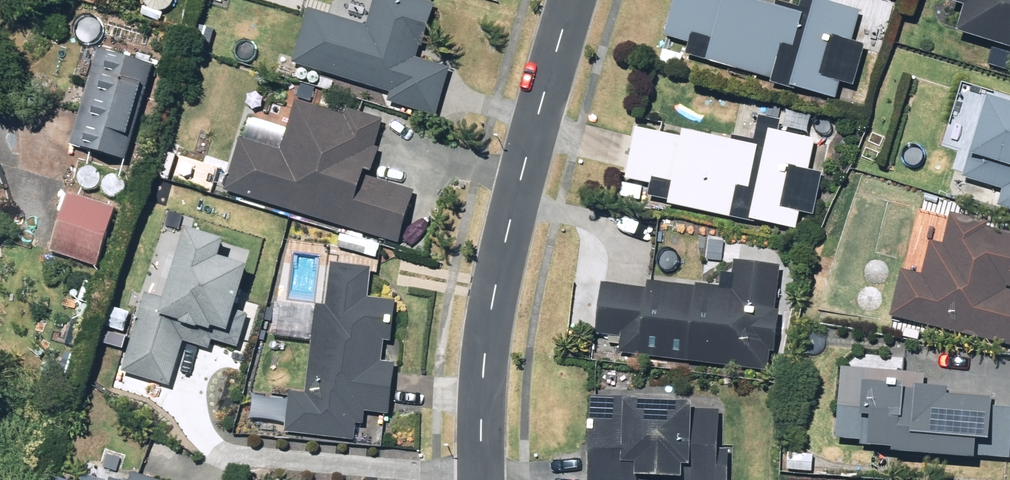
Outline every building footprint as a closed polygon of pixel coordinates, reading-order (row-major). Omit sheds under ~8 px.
[(392,96),(390,105),(438,120),(452,74),(419,64),(423,50),(427,51),(439,11),(403,0),(378,0),(369,31),(310,14),(294,68),(392,96)] [(833,105),(838,86),(851,90),(862,51),(849,48),(857,18),(821,8),(823,0),(802,0),(797,15),(775,8),(773,16),(723,2),(721,7),(697,0),(676,0),(665,41),(689,48),(686,60),(770,84),(769,87),(833,105)] [(1009,57),(1009,0),(951,0),(948,11),(962,15),(955,42),(1009,57)] [(141,24),(185,36),(190,17),(168,11),(168,15),(145,8),(141,24)] [(102,56),(74,150),(128,166),(156,72),(102,56)] [(982,96),(959,176),(1000,188),(995,206),(1009,210),(1009,104),(982,96)] [(227,194),(400,247),(416,195),(374,183),(382,155),(376,153),(385,126),(349,115),(347,121),(300,106),(284,156),(242,143),(242,146),(235,143),(233,152),(239,154),(227,194)] [(667,209),(794,233),(797,217),(813,219),(820,178),(808,175),(813,145),(809,144),(809,141),(779,135),(782,122),(764,118),(763,123),(757,123),(752,148),(710,141),(709,147),(681,142),(680,146),(633,138),(625,184),(650,188),(648,202),(668,205),(667,209)] [(168,177),(172,165),(161,163),(158,174),(168,177)] [(51,256),(99,271),(117,213),(69,198),(51,256)] [(1009,351),(1009,296),(1005,295),(1005,292),(1009,293),(1009,238),(985,232),(986,229),(949,220),(942,249),(928,245),(920,282),(899,277),(888,322),(1009,351)] [(231,243),(191,232),(171,305),(148,299),(126,378),(173,390),(185,345),(209,352),(214,337),(237,343),(256,271),(226,262),(231,243)] [(686,366),(766,374),(767,356),(773,356),(777,317),(774,317),(778,272),(733,267),(732,281),(720,280),(719,293),(646,287),(645,293),(599,289),(595,337),(620,339),(618,358),(686,365),(686,366)] [(287,436),(356,444),(358,427),(365,428),(367,415),(392,418),(397,370),(383,368),(385,346),(393,347),(398,306),(370,302),(374,275),(334,270),(328,312),(320,310),(309,399),(292,396),(287,436)] [(321,284),(316,279),(310,279),(305,284),(305,291),(310,295),(316,295),(321,290),(321,284)] [(972,470),(973,451),(988,452),(988,462),(1009,463),(1009,445),(1009,417),(990,416),(991,402),(922,398),(923,382),(838,377),(834,447),(859,448),(859,453),(865,453),(865,459),(888,461),(888,465),(972,470)] [(727,454),(715,454),(716,413),(628,411),(628,405),(588,404),(586,479),(726,479),(727,454)] [(787,452),(785,469),(810,472),(812,456),(787,452)]
